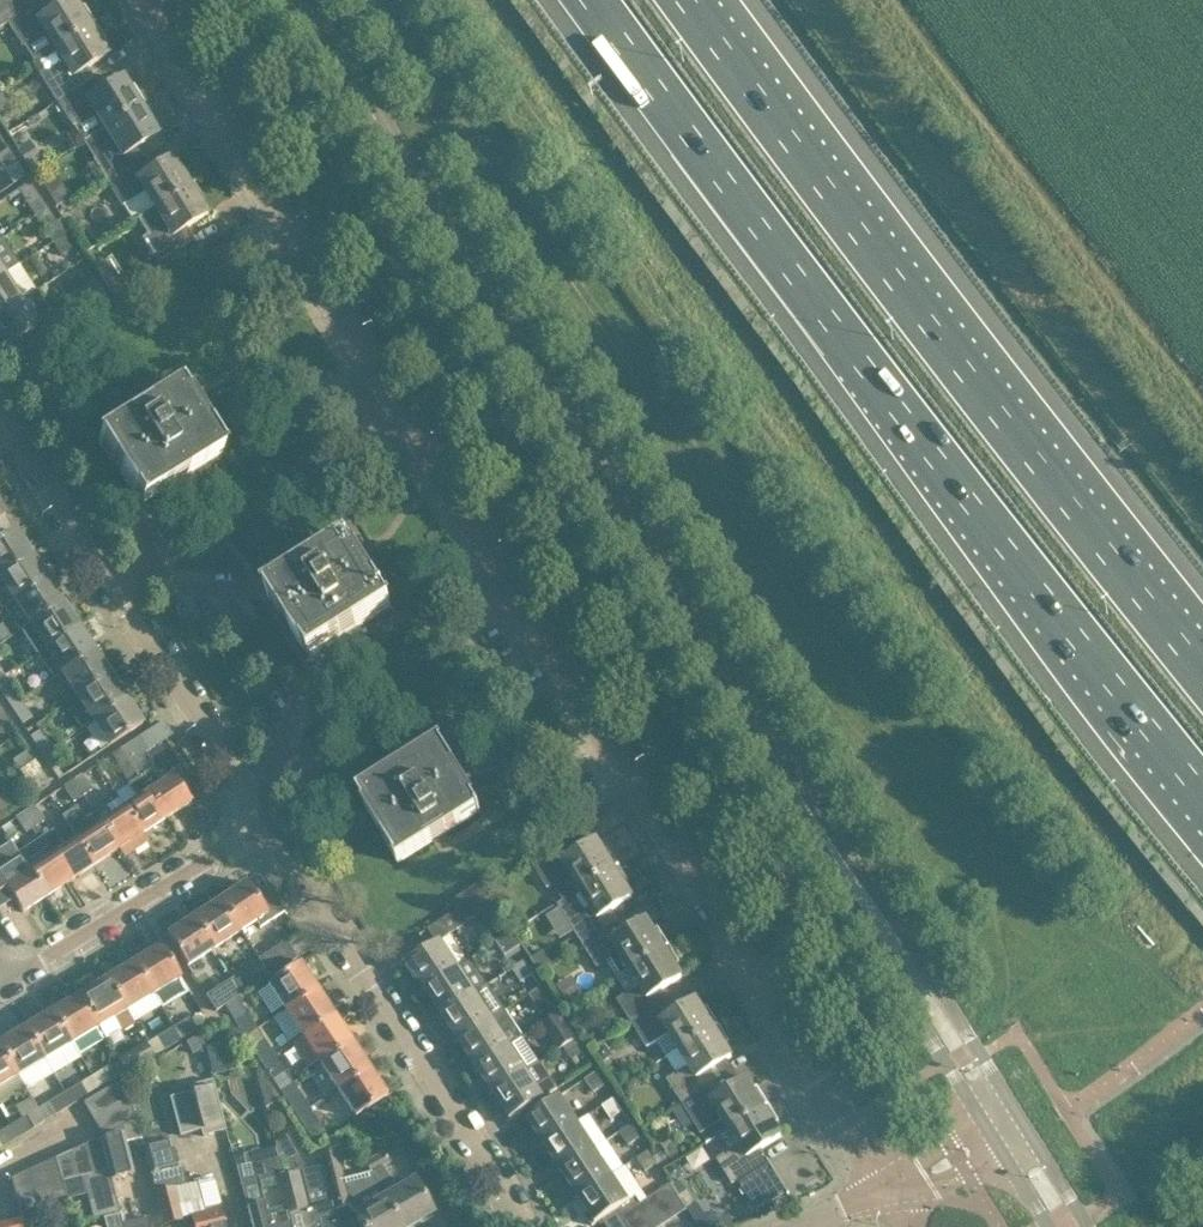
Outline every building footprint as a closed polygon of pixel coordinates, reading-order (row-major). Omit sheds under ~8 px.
[(8,23),(38,5),(35,0),(0,0),(0,28),(8,23)] [(56,49),(90,27),(73,0),(70,0),(45,16),(38,5),(8,23),(22,45),(45,31),(56,49)] [(108,56),(90,27),(56,49),(66,64),(43,78),(58,102),(87,84),(80,73),(108,56)] [(94,96),(87,84),(58,102),(73,125),(83,141),(87,138),(105,127),(139,106),(122,79),(94,96)] [(9,107),(0,93),(0,112),(9,107)] [(137,163),(130,153),(157,135),(139,106),(105,127),(87,138),(97,154),(93,157),(108,181),(137,163)] [(29,140),(16,149),(30,169),(42,162),(41,161),(43,160),(29,140)] [(6,170),(18,162),(8,149),(0,155),(0,162),(6,170)] [(108,181),(123,204),(132,221),(155,207),(189,186),(172,158),(144,175),(137,163),(108,181)] [(36,216),(48,208),(30,182),(18,189),(36,216)] [(155,207),(138,217),(148,233),(143,237),(142,237),(158,263),(159,262),(167,257),(168,257),(181,249),(187,245),(180,232),(189,226),(207,215),(189,186),(155,207)] [(65,188),(50,198),(56,208),(71,198),(65,188)] [(56,222),(48,208),(36,216),(45,229),(56,222)] [(67,233),(53,242),(62,255),(74,247),(65,234),(67,233)] [(116,298),(131,288),(127,282),(122,275),(123,272),(120,267),(117,266),(115,266),(101,275),(111,291),(116,298)] [(23,300),(6,273),(0,277),(0,315),(23,300)] [(23,300),(0,315),(0,342),(4,349),(1,351),(2,352),(23,338),(29,348),(57,331),(49,319),(40,325),(23,300)] [(142,503),(163,490),(164,489),(160,483),(169,478),(172,483),(173,483),(170,477),(184,469),(187,475),(223,453),(209,432),(208,433),(180,388),(178,389),(179,390),(138,415),(147,430),(143,433),(134,418),(98,440),(112,463),(121,458),(126,467),(120,470),(120,471),(141,505),(142,504),(142,503)] [(32,555),(16,530),(0,541),(0,575),(32,555)] [(303,572),(268,594),(282,617),(290,612),(295,620),(289,625),(311,659),(312,658),(311,657),(333,643),(330,637),(339,632),(342,637),(343,637),(340,631),(353,623),(357,629),(392,607),(378,584),(376,585),(349,542),(348,543),(348,544),(307,569),(316,584),(312,587),(303,572)] [(32,555),(0,575),(0,589),(3,587),(12,602),(48,579),(32,555)] [(7,605),(2,609),(18,633),(21,631),(28,626),(28,625),(63,602),(48,579),(12,602),(7,605)] [(28,626),(21,631),(37,655),(44,650),(79,627),(63,602),(28,625),(28,626)] [(79,627),(44,650),(52,663),(43,669),(51,680),(59,674),(95,651),(79,627)] [(111,675),(95,651),(59,674),(75,698),(111,675)] [(127,699),(111,675),(75,698),(84,711),(75,717),(82,728),(91,722),(127,699)] [(10,706),(20,699),(9,682),(0,688),(0,691),(10,706)] [(32,717),(20,699),(10,706),(22,724),(32,717)] [(143,724),(127,699),(91,722),(108,747),(143,724)] [(3,712),(0,714),(0,727),(8,721),(3,712)] [(31,737),(42,755),(52,748),(41,730),(31,737)] [(130,763),(154,747),(146,734),(121,750),(130,763)] [(384,839),(384,840),(398,862),(434,840),(425,825),(429,823),(438,838),(479,812),(480,813),(481,812),(455,769),(456,768),(442,745),(405,768),(409,774),(397,781),(393,776),(392,776),(396,782),(387,787),(383,782),(361,795),(360,794),(359,795),(380,829),(386,826),(392,834),(384,839)] [(64,765),(52,748),(42,755),(53,772),(64,765)] [(138,799),(124,808),(147,843),(148,842),(143,834),(166,819),(137,774),(130,763),(121,750),(112,756),(122,771),(121,772),(129,783),(128,784),(138,799)] [(13,761),(19,770),(34,760),(28,751),(13,761)] [(50,785),(34,760),(19,770),(35,795),(50,785)] [(137,774),(166,819),(191,802),(179,784),(174,776),(160,785),(150,770),(148,766),(137,774)] [(82,775),(74,780),(84,795),(92,790),(82,775)] [(74,802),(84,795),(74,780),(64,786),(74,802)] [(0,782),(0,800),(9,794),(1,781),(0,782)] [(101,823),(119,850),(128,844),(133,852),(147,843),(124,808),(118,798),(96,813),(102,823),(101,823)] [(34,806),(26,811),(36,827),(44,821),(34,806)] [(26,833),(36,827),(26,811),(16,818),(26,833)] [(71,829),(77,839),(94,866),(119,850),(101,823),(102,823),(96,813),(71,829)] [(54,829),(42,836),(71,881),(94,866),(77,839),(65,846),(54,829)] [(42,836),(18,852),(18,853),(47,897),(71,881),(42,836)] [(570,857),(562,845),(533,863),(548,887),(570,874),(580,890),(620,865),(619,864),(614,867),(597,840),(570,857)] [(17,905),(23,913),(47,897),(18,853),(0,865),(0,917),(17,905)] [(613,925),(606,914),(633,897),(615,868),(620,865),(580,890),(558,903),(583,944),(613,925)] [(254,893),(247,882),(220,900),(241,932),(257,921),(261,928),(285,912),(266,884),(254,893)] [(478,884),(452,900),(457,908),(483,892),(478,884)] [(483,892),(457,908),(459,910),(467,922),(467,923),(493,907),(484,893),(483,892)] [(241,932),(220,900),(194,917),(215,949),(241,932)] [(188,968),(215,949),(194,917),(167,935),(188,968)] [(613,925),(583,944),(597,968),(607,962),(616,977),(629,969),(664,947),(647,919),(626,932),(620,936),(613,925)] [(522,946),(511,929),(493,940),(505,957),(522,946)] [(258,958),(268,974),(295,956),(285,940),(258,958)] [(425,989),(459,966),(441,940),(407,962),(424,989),(425,988),(425,989)] [(162,945),(134,962),(154,995),(181,978),(162,945)] [(662,1005),(655,994),(683,977),(665,949),(664,947),(629,969),(638,984),(615,998),(632,1024),(662,1005)] [(459,966),(425,989),(426,990),(442,1015),(476,992),(488,984),(489,983),(472,957),(459,966)] [(533,974),(524,961),(512,969),(521,982),(533,974)] [(154,995),(134,962),(107,978),(127,1011),(154,995)] [(267,984),(285,1011),(318,990),(300,963),(267,984)] [(250,968),(234,979),(243,993),(260,983),(250,968)] [(107,978),(80,994),(99,1027),(115,1018),(121,1030),(133,1022),(127,1011),(107,978)] [(237,998),(243,993),(234,979),(233,978),(207,995),(217,1011),(237,998)] [(541,987),(529,995),(538,1008),(550,1000),(541,987)] [(300,1035),(302,1038),(335,1016),(318,990),(285,1011),(285,1012),(274,1019),(289,1042),(300,1035)] [(454,1032),(459,1040),(493,1018),(476,992),(442,1015),(438,1017),(450,1035),(454,1032)] [(80,994),(53,1011),(79,1054),(106,1038),(99,1027),(80,994)] [(670,1033),(680,1049),(719,1025),(719,1024),(714,1027),(697,999),(669,1016),(662,1005),(632,1024),(647,1048),(670,1033)] [(505,1010),(493,1018),(459,1040),(476,1066),(477,1067),(510,1044),(524,1035),(506,1009),(505,1010)] [(53,1011),(26,1027),(53,1074),(81,1057),(79,1054),(53,1011)] [(559,1013),(547,1021),(544,1023),(561,1049),(564,1047),(576,1039),(559,1013)] [(235,1022),(245,1037),(258,1029),(248,1014),(235,1022)] [(189,1015),(171,1025),(180,1040),(197,1030),(189,1015)] [(309,1068),(318,1062),(320,1064),(352,1043),(335,1016),(302,1038),(293,1045),(309,1068)] [(155,1034),(164,1049),(180,1040),(171,1025),(155,1034)] [(682,1104),(712,1085),(705,1073),(732,1056),(715,1028),(720,1025),(719,1025),(680,1049),(690,1065),(667,1080),(682,1104)] [(0,1042),(0,1046),(18,1076),(25,1088),(26,1090),(53,1074),(26,1027),(0,1042)] [(200,1034),(185,1043),(191,1053),(203,1046),(200,1034)] [(585,1051),(576,1039),(564,1047),(572,1059),(585,1051)] [(264,1040),(252,1048),(262,1064),(275,1055),(264,1040)] [(320,1064),(337,1091),(370,1069),(352,1043),(320,1064)] [(606,1043),(594,1050),(602,1062),(610,1057),(611,1051),(606,1043)] [(528,1070),(510,1044),(477,1067),(493,1092),(494,1092),(494,1093),(528,1070)] [(0,1046),(0,1087),(18,1076),(0,1046)] [(127,1053),(118,1059),(119,1060),(126,1073),(142,1063),(134,1049),(127,1053)] [(284,1070),(275,1055),(262,1064),(272,1078),(284,1070)] [(126,1073),(119,1060),(104,1069),(111,1082),(126,1073)] [(259,1066),(256,1068),(266,1106),(280,1098),(259,1066)] [(387,1096),(370,1069),(337,1091),(355,1118),(367,1109),(387,1096)] [(539,1088),(528,1070),(494,1093),(511,1119),(511,1120),(528,1109),(559,1089),(552,1079),(539,1088)] [(585,1079),(595,1094),(607,1086),(598,1071),(585,1079)] [(180,1135),(201,1129),(205,1128),(206,1133),(202,1134),(203,1136),(226,1129),(213,1079),(190,1085),(190,1086),(193,1085),(195,1090),(170,1097),(180,1135)] [(730,1128),(764,1107),(747,1079),(719,1096),(712,1085),(682,1104),(700,1133),(724,1118),(730,1128)] [(125,1080),(85,1103),(104,1137),(135,1119),(125,1080)] [(81,1083),(65,1093),(72,1105),(89,1095),(81,1083)] [(286,1100),(297,1117),(310,1109),(299,1092),(286,1100)] [(49,1102),(56,1115),(72,1105),(65,1093),(49,1102)] [(562,1095),(547,1105),(527,1118),(543,1143),(579,1120),(562,1095)] [(623,1111),(614,1097),(602,1105),(611,1119),(623,1111)] [(764,1107),(730,1128),(716,1137),(726,1154),(717,1159),(733,1184),(738,1180),(757,1211),(787,1192),(789,1194),(790,1193),(769,1159),(761,1164),(755,1153),(782,1136),(765,1108),(769,1105),(769,1104),(764,1107)] [(321,1126),(310,1109),(297,1117),(308,1134),(321,1126)] [(27,1115),(22,1119),(10,1125),(18,1138),(34,1128),(27,1115)] [(135,1119),(104,1137),(100,1138),(108,1170),(111,1180),(112,1180),(120,1177),(135,1173),(126,1140),(125,1134),(138,1131),(135,1119)] [(596,1146),(579,1120),(543,1143),(544,1144),(561,1169),(596,1146)] [(640,1137),(631,1124),(620,1132),(628,1145),(640,1137)] [(0,1132),(0,1144),(2,1147),(18,1138),(10,1125),(0,1132)] [(287,1133),(275,1140),(277,1147),(285,1175),(299,1172),(307,1170),(287,1133)] [(172,1137),(143,1145),(151,1174),(179,1166),(172,1137)] [(85,1145),(92,1174),(108,1170),(100,1138),(85,1145)] [(85,1145),(70,1152),(77,1177),(87,1175),(88,1175),(92,1174),(85,1145)] [(561,1169),(562,1170),(578,1195),(613,1172),(596,1146),(561,1169)] [(251,1153),(234,1157),(247,1207),(263,1203),(260,1191),(258,1182),(276,1177),(285,1175),(277,1147),(252,1154),(251,1153)] [(364,1161),(371,1173),(381,1167),(390,1162),(384,1150),(364,1161)] [(647,1150),(636,1157),(645,1170),(656,1162),(647,1150)] [(385,1198),(371,1173),(342,1179),(335,1151),(320,1155),(323,1166),(307,1170),(299,1172),(309,1208),(332,1202),(334,1209),(349,1205),(355,1214),(362,1226),(401,1226),(385,1198)] [(61,1181),(62,1181),(77,1177),(70,1152),(55,1158),(61,1181)] [(66,1197),(62,1181),(61,1181),(55,1158),(11,1178),(20,1208),(66,1197)] [(578,1195),(579,1196),(579,1197),(596,1222),(597,1223),(603,1220),(631,1200),(636,1196),(641,1204),(647,1200),(648,1199),(626,1164),(613,1172),(578,1195)] [(385,1198),(401,1226),(402,1226),(420,1217),(421,1219),(433,1212),(415,1181),(396,1192),(381,1167),(371,1173),(385,1198)] [(112,1180),(111,1180),(108,1170),(92,1174),(88,1175),(99,1221),(106,1220),(108,1226),(123,1226),(123,1224),(124,1223),(122,1212),(120,1213),(119,1208),(112,1180)] [(276,1177),(283,1207),(290,1205),(292,1213),(267,1219),(263,1203),(247,1207),(252,1226),(337,1226),(338,1226),(334,1209),(332,1202),(309,1208),(299,1172),(285,1175),(276,1177)] [(213,1179),(198,1183),(202,1199),(205,1209),(220,1205),(213,1179)] [(185,1184),(175,1186),(180,1204),(183,1219),(192,1217),(191,1212),(205,1209),(202,1199),(198,1183),(197,1181),(185,1184)] [(676,1217),(688,1209),(671,1184),(659,1192),(676,1217)] [(175,1186),(155,1191),(164,1224),(183,1219),(180,1204),(175,1186)] [(676,1217),(659,1192),(647,1200),(664,1225),(676,1217)] [(623,1215),(635,1207),(641,1204),(636,1196),(631,1200),(603,1220),(607,1226),(631,1226),(623,1215)] [(641,1204),(635,1207),(648,1226),(661,1226),(664,1225),(647,1200),(641,1204)] [(205,1209),(210,1226),(225,1226),(220,1205),(205,1209)] [(635,1207),(623,1215),(631,1226),(648,1226),(635,1207)] [(205,1209),(191,1212),(192,1217),(195,1226),(210,1226),(205,1209)] [(0,1224),(0,1226),(25,1226),(22,1218),(0,1224)] [(124,1223),(123,1224),(123,1226),(150,1226),(148,1218),(124,1224),(124,1223)]
